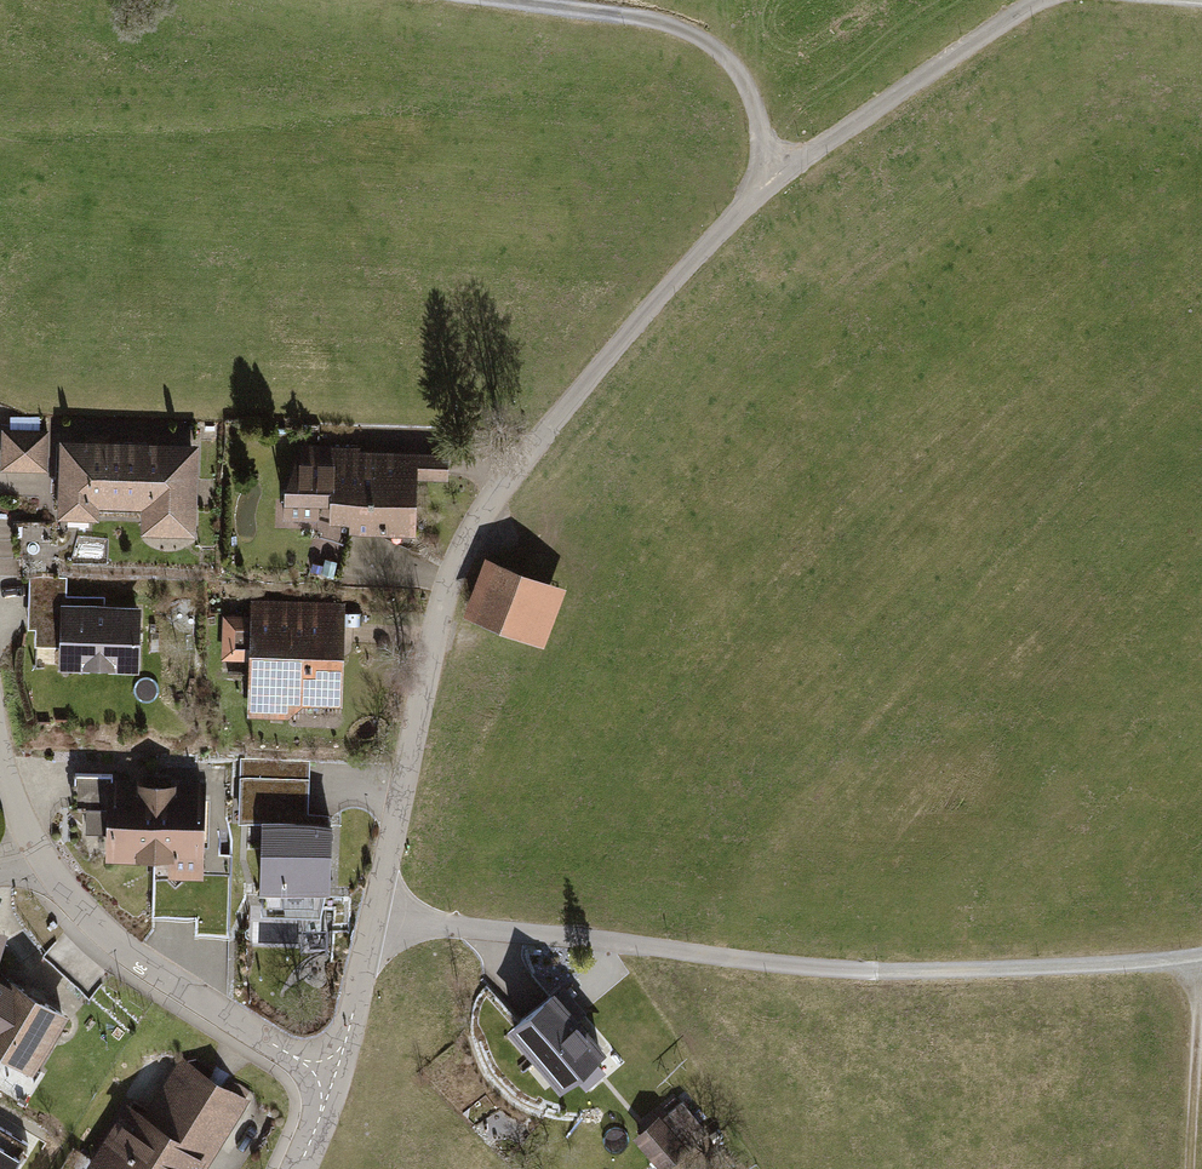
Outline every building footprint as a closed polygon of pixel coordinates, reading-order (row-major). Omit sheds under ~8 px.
[(47,428),(0,428),(0,470),(47,470),(47,428)] [(197,445),(60,440),(57,518),(97,520),(98,507),(141,508),(140,534),(194,536),(197,445)] [(287,486),(286,512),(330,514),(330,520),(352,521),(352,528),(418,531),(420,476),(449,478),(451,453),(363,449),(363,444),(304,441),(287,486)] [(569,590),(487,558),(464,617),(545,649),(569,590)] [(103,598),(64,598),(64,580),(27,580),(27,629),(34,629),(34,649),(59,649),(59,672),(140,672),(140,605),(103,605),(103,598)] [(340,604),(249,605),(249,618),(221,618),(221,667),(250,667),(250,721),(291,720),(291,710),(340,710),(340,604)] [(168,879),(203,879),(205,780),(106,779),(105,858),(169,858),(168,879)] [(331,890),(333,821),(263,819),(261,888),(331,890)] [(11,936),(0,932),(0,965),(11,936)] [(31,1074),(68,1016),(5,976),(0,984),(0,1055),(31,1074)] [(504,1034),(547,1085),(597,1044),(570,1011),(581,1002),(565,983),(504,1034)] [(247,1099),(177,1059),(144,1116),(123,1105),(86,1168),(206,1168),(247,1099)] [(679,1098),(632,1137),(658,1168),(664,1168),(708,1133),(679,1098)] [(0,1124),(0,1168),(12,1168),(29,1142),(0,1124)]
